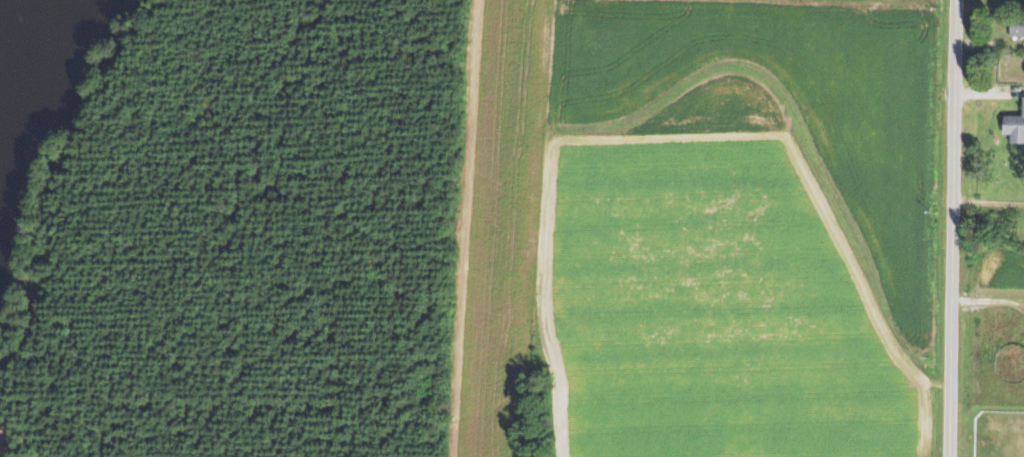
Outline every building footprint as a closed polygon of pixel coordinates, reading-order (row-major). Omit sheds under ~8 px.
[(1007,19),(1023,19),(1023,37),(1006,36),(1007,19)] [(1018,97),(1018,115),(999,115),(999,134),(1007,135),(1007,142),(1023,143),(1023,134),(1023,97),(1018,97)]
